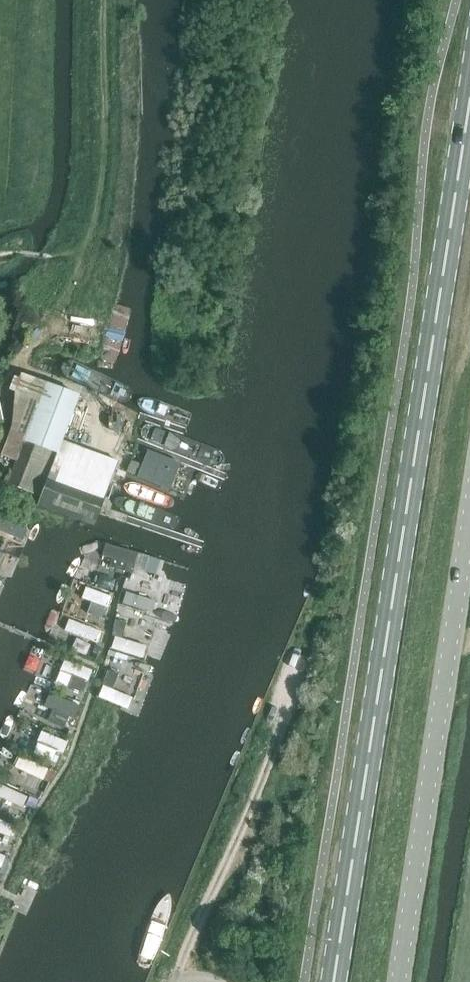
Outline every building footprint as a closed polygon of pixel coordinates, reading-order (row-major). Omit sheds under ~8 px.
[(113,475),(118,461),(62,440),(79,395),(22,375),(16,392),(13,426),(12,430),(3,455),(17,461),(11,477),(7,475),(5,482),(41,496),(37,506),(49,510),(94,526),(113,475)] [(147,450),(136,476),(168,489),(179,463),(147,450)] [(103,575),(99,586),(114,592),(118,580),(103,575)] [(107,605),(111,593),(87,586),(83,598),(107,605)] [(127,590),(123,602),(152,612),(156,599),(127,590)] [(99,642),(103,629),(70,618),(66,631),(99,642)] [(65,686),(88,692),(94,667),(61,659),(58,670),(68,672),(65,686)] [(70,716),(77,718),(82,702),(52,692),(43,719),(66,727),(70,716)] [(34,752),(55,760),(63,739),(43,731),(34,752)] [(55,774),(49,770),(44,780),(51,783),(55,774)] [(25,805),(29,794),(0,784),(0,797),(25,805)] [(0,870),(0,873),(4,874),(10,859),(5,857),(0,870)]
